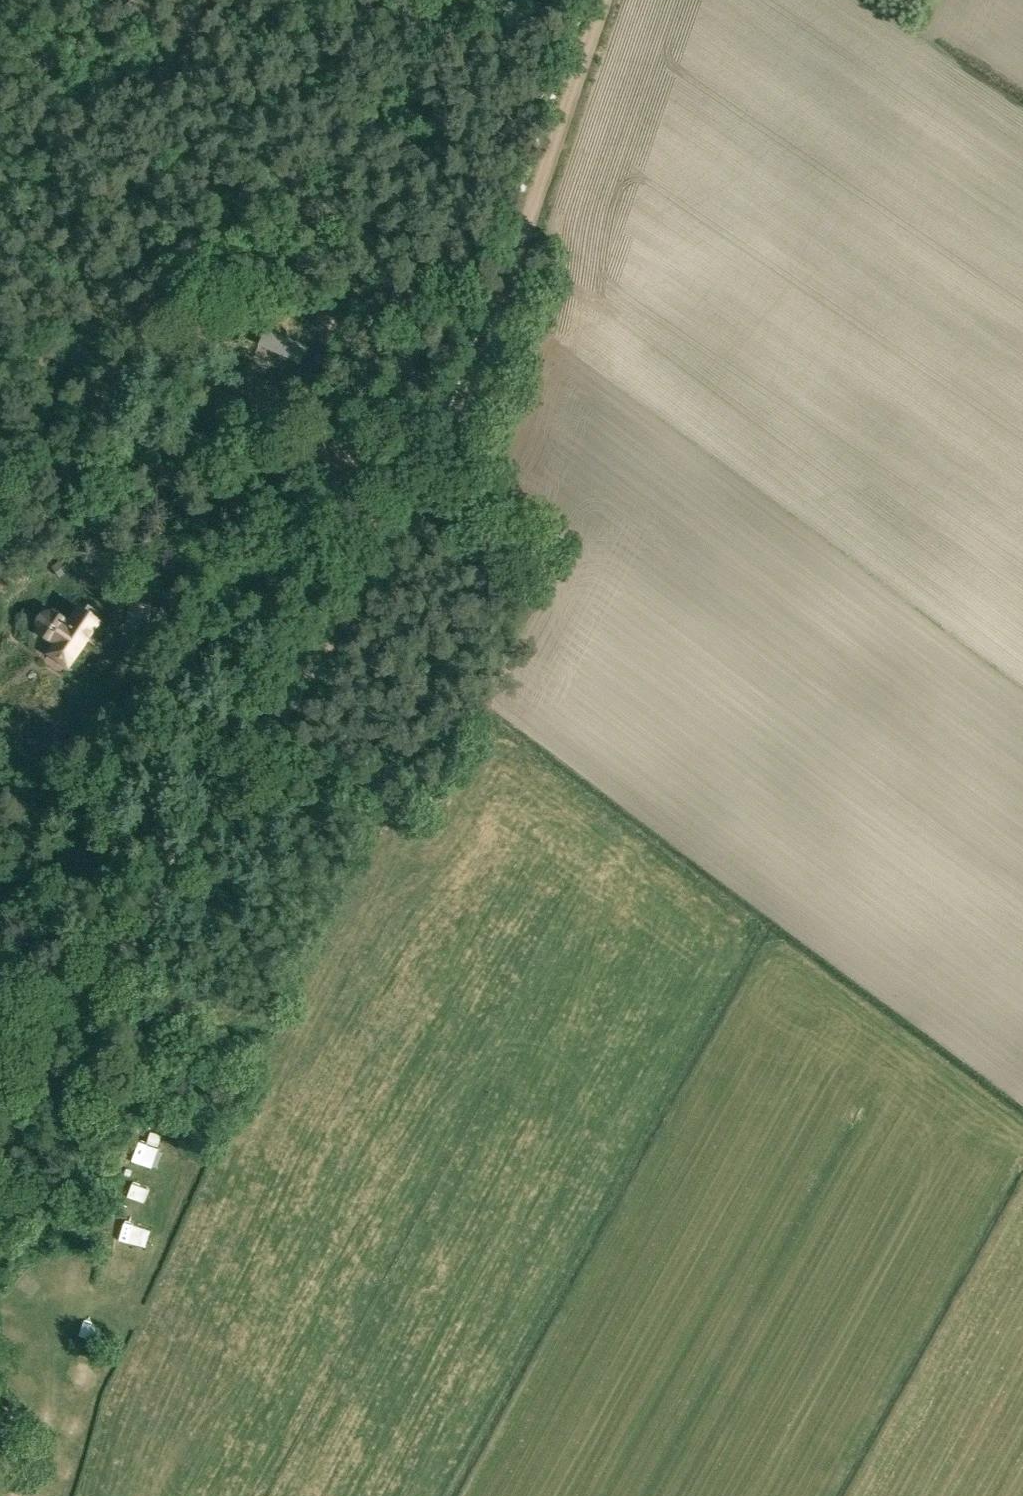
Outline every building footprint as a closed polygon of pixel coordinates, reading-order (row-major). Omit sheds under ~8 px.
[(265,327),(258,344),(300,362),(307,346),(265,327)] [(126,625),(161,628),(163,603),(129,600),(126,625)] [(47,650),(69,665),(100,620),(79,606),(68,622),(42,604),(31,620),(56,637),(47,650)] [(94,642),(69,671),(77,679),(103,650),(94,642)] [(163,1142),(143,1152),(151,1166),(170,1156),(163,1142)] [(129,1188),(126,1204),(137,1206),(139,1190),(129,1188)] [(0,1404),(0,1428),(1,1430),(14,1422),(1,1403),(0,1404)]
